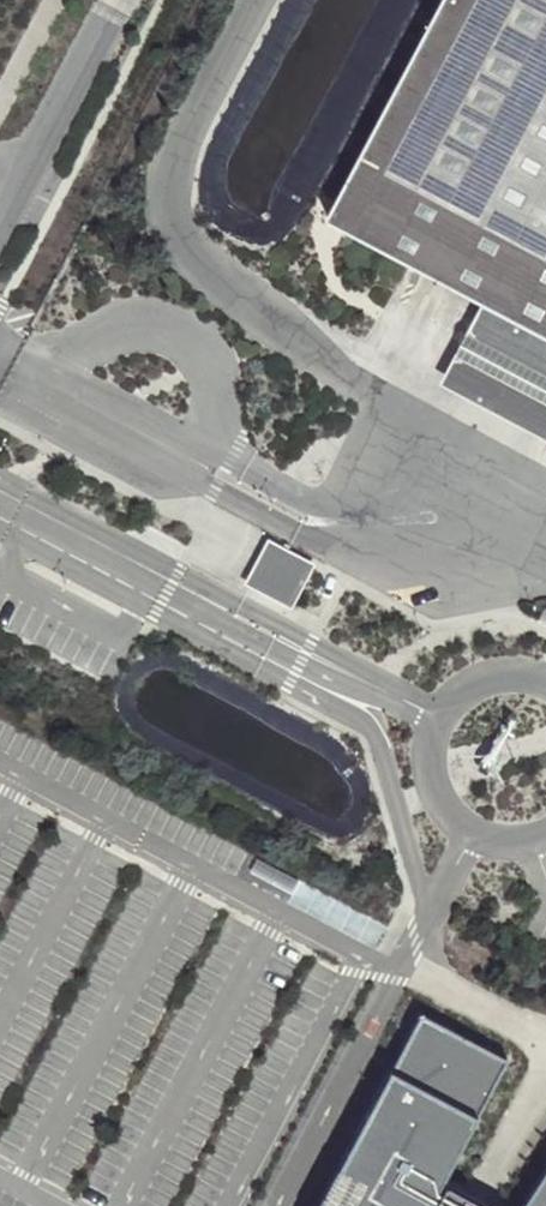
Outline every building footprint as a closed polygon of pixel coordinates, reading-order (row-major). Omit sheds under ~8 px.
[(332,223),(494,310),(545,337),(545,0),(450,0),(332,223)] [(494,310),(472,351),(545,390),(545,337),(494,310)] [(248,581),(286,601),(309,559),(271,538),(248,581)] [(479,1198),(445,1180),(508,1060),(421,1014),(319,1205),(494,1205),(479,1198)] [(523,1205),(545,1205),(545,1170),(523,1205)]
